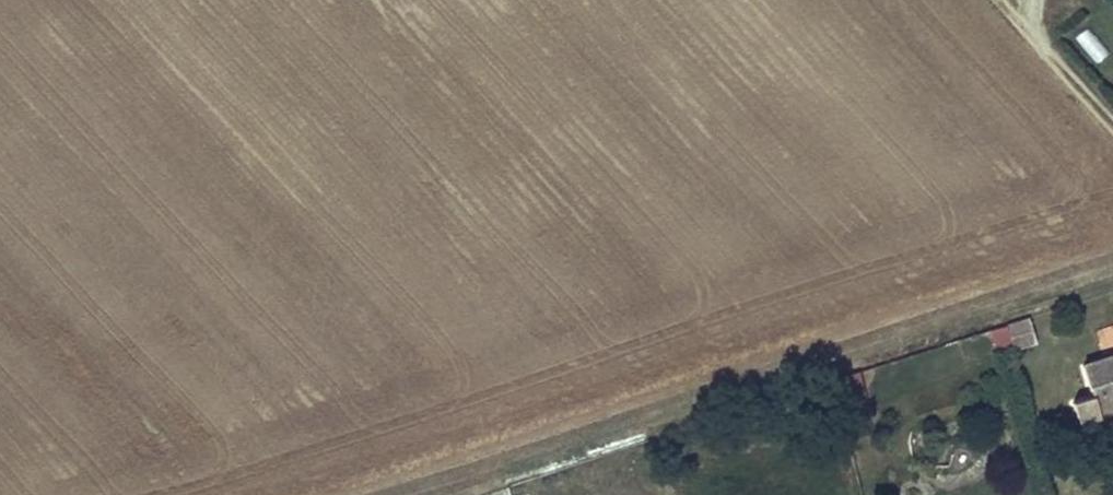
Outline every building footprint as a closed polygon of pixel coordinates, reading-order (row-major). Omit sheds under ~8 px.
[(1015,347),(1021,368),(1044,362),(1039,339),(1015,347)] [(1112,403),(1112,355),(1086,363),(1096,394),(1076,400),(1083,421),(1104,415),(1101,407),(1112,403)]
